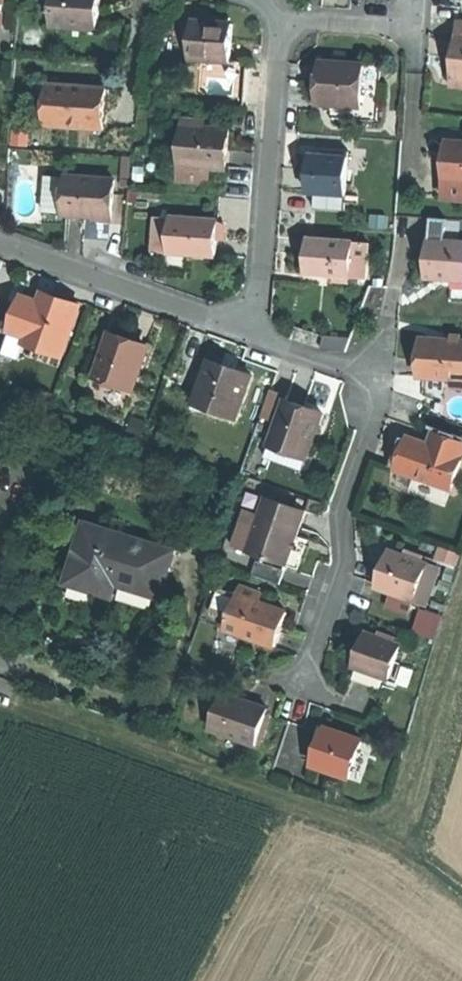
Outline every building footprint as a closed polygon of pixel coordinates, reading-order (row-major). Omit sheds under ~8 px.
[(51,27),(99,30),(100,9),(101,0),(53,0),(51,27)] [(198,20),(194,20),(194,22),(192,37),(191,58),(230,61),(233,25),(230,25),(231,18),(215,17),(198,15),(198,20)] [(456,37),(454,57),(453,76),(461,77),(461,38),(456,37)] [(343,59),(324,58),(321,105),(365,108),(368,61),(343,59)] [(453,76),(452,85),(461,86),(461,77),(453,76)] [(107,88),(54,85),(52,126),(105,129),(106,109),(107,88)] [(208,119),(186,117),(185,127),(207,129),(208,119)] [(207,129),(185,127),(182,166),(211,169),(229,170),(230,151),(232,131),(207,129)] [(450,146),(448,164),(447,184),(461,185),(461,147),(450,146)] [(349,157),(311,154),(310,174),(308,192),(347,195),(349,157)] [(132,155),(124,155),(122,178),(130,179),(132,155)] [(211,169),(182,166),(181,180),(210,182),(211,169)] [(66,176),(47,175),(44,214),(64,215),(66,176)] [(112,179),(66,176),(64,215),(86,217),(109,218),(112,179)] [(130,179),(122,178),(122,185),(130,186),(130,179)] [(447,184),(446,201),(461,203),(461,185),(447,184)] [(208,219),(167,217),(167,219),(165,250),(165,252),(212,254),(212,239),(213,231),(208,230),(208,219)] [(167,219),(152,218),(151,249),(165,250),(167,219)] [(364,240),(318,238),(317,257),(316,273),(339,275),(347,275),(362,276),(364,240)] [(427,239),(426,278),(446,278),(461,279),(461,241),(427,239)] [(378,241),(364,240),(362,276),(376,277),(378,241)] [(49,292),(41,289),(38,298),(54,303),(57,294),(49,292)] [(38,298),(21,292),(9,330),(25,335),(24,340),(63,353),(79,301),(57,294),(54,303),(38,298)] [(127,340),(109,334),(95,377),(132,389),(146,347),(127,340)] [(351,339),(324,336),(320,348),(324,349),(345,353),(351,339)] [(427,338),(426,358),(425,378),(453,379),(461,380),(461,340),(449,340),(427,338)] [(231,365),(209,358),(197,394),(239,408),(251,372),(231,365)] [(453,379),(452,388),(461,388),(461,380),(453,379)] [(288,395),(272,389),(262,415),(277,421),(285,399),(286,399),(288,395)] [(286,399),(285,399),(277,421),(270,441),(307,455),(323,413),(303,405),(286,399)] [(147,422),(135,417),(130,431),(142,435),(147,422)] [(412,436),(406,453),(400,470),(452,488),(461,459),(461,446),(445,440),(443,447),(430,443),(412,436)] [(445,440),(433,436),(430,443),(443,447),(445,440)] [(305,509),(266,495),(255,524),(246,550),(285,564),(296,534),(305,509)] [(255,524),(242,519),(232,545),(246,550),(255,524)] [(174,549),(83,522),(76,544),(82,546),(70,584),(102,593),(113,596),(117,584),(160,597),(174,549)] [(460,550),(439,543),(435,555),(455,562),(460,550)] [(406,553),(392,548),(385,566),(378,585),(395,592),(414,598),(415,599),(429,561),(423,559),(406,553)] [(408,549),(406,553),(423,559),(424,555),(408,549)] [(284,570),(255,559),(250,573),(279,584),(284,570)] [(429,561),(415,599),(427,603),(441,566),(429,561)] [(265,591),(241,583),(238,592),(230,615),(226,626),(275,644),(281,626),(288,609),(268,602),(266,607),(260,605),(262,600),(265,591)] [(223,612),(230,615),(238,592),(224,587),(220,588),(212,611),(222,615),(223,612)] [(414,598),(395,592),(390,606),(409,612),(414,598)] [(440,617),(423,611),(416,630),(433,636),(440,617)] [(399,641),(363,629),(358,644),(352,663),(388,675),(399,641)] [(248,700),(221,691),(209,728),(254,743),(257,736),(265,711),(267,706),(248,700)] [(271,713),(265,711),(257,736),(262,738),(271,713)] [(343,731),(322,725),(310,763),(349,776),(361,737),(343,731)]
